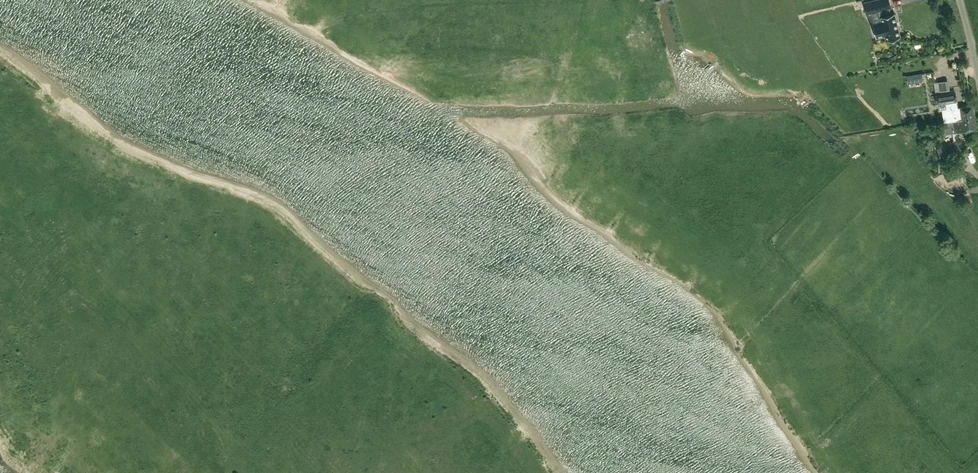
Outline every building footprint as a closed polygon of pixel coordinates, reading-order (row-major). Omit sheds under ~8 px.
[(879,10),(881,16),(880,16),(881,21),(872,23),(876,38),(885,35),(886,40),(900,37),(894,13),(891,14),(889,8),(891,7),(889,0),(873,0),(864,2),(867,13),(879,10)] [(923,81),(921,73),(914,74),(915,82),(923,81)] [(942,110),(944,121),(975,117),(973,105),(957,108),(956,102),(957,102),(956,91),(935,94),(937,105),(946,104),(947,109),(942,110)] [(976,129),(975,117),(944,121),(946,134),(976,129)] [(961,149),(955,138),(945,144),(950,155),(961,149)] [(959,176),(955,166),(942,171),(946,181),(959,176)] [(891,220),(896,218),(891,206),(886,209),(891,220)]
